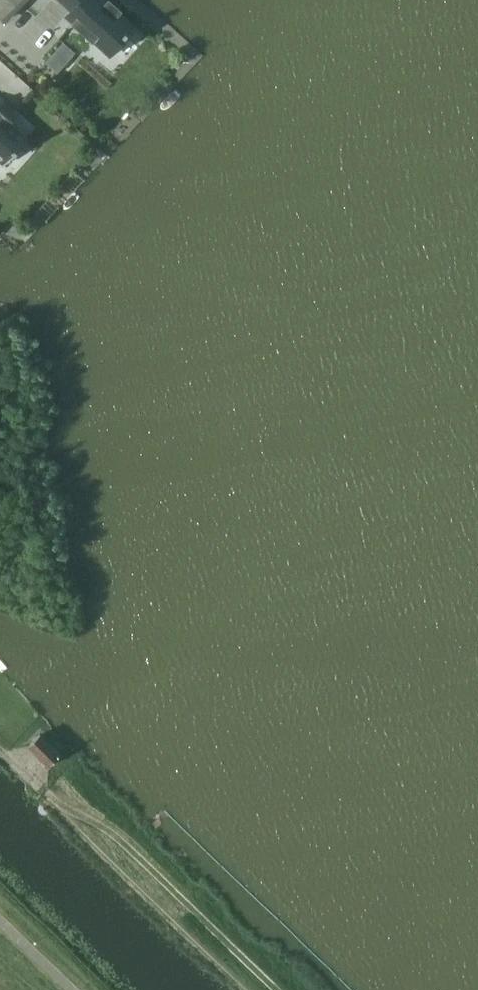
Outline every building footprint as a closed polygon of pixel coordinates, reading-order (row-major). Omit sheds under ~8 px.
[(5,21),(26,0),(0,0),(0,16),(5,21)] [(69,9),(65,14),(110,55),(136,26),(107,0),(59,0),(69,9)] [(59,68),(79,48),(67,37),(48,57),(59,68)] [(3,163),(27,136),(0,111),(0,160),(3,163)] [(49,765),(61,754),(40,733),(29,745),(49,765)]
